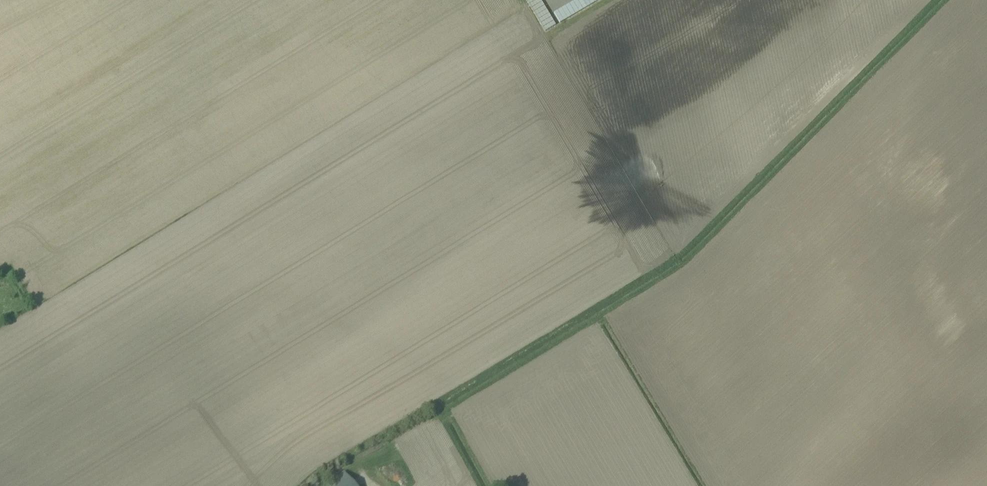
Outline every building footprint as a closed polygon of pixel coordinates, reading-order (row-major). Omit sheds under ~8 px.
[(344,472),(328,485),(356,485),(344,472)]
